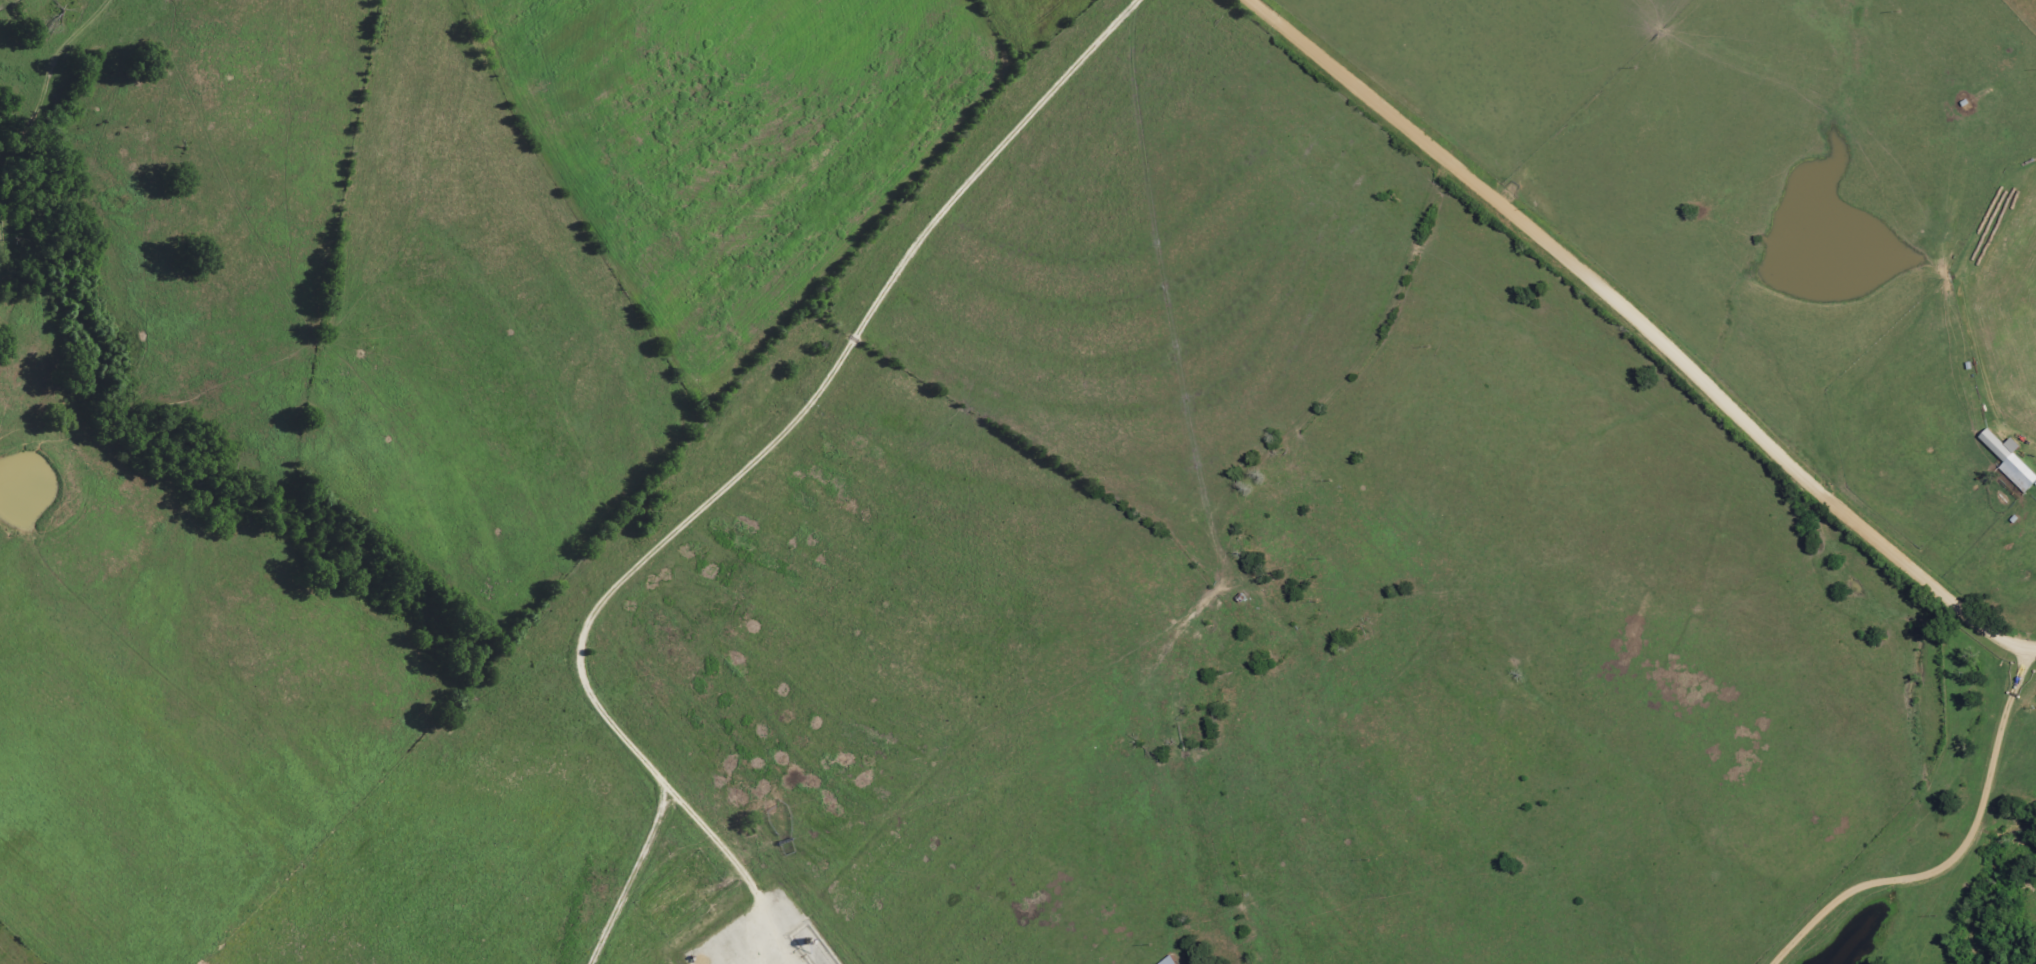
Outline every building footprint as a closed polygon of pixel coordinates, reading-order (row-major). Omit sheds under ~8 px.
[(2023,494),(2035,480),(2035,478),(2011,453),(2018,447),(2009,438),(2002,445),(1985,429),(1976,438),(2002,463),(1997,469),(2023,494)]
